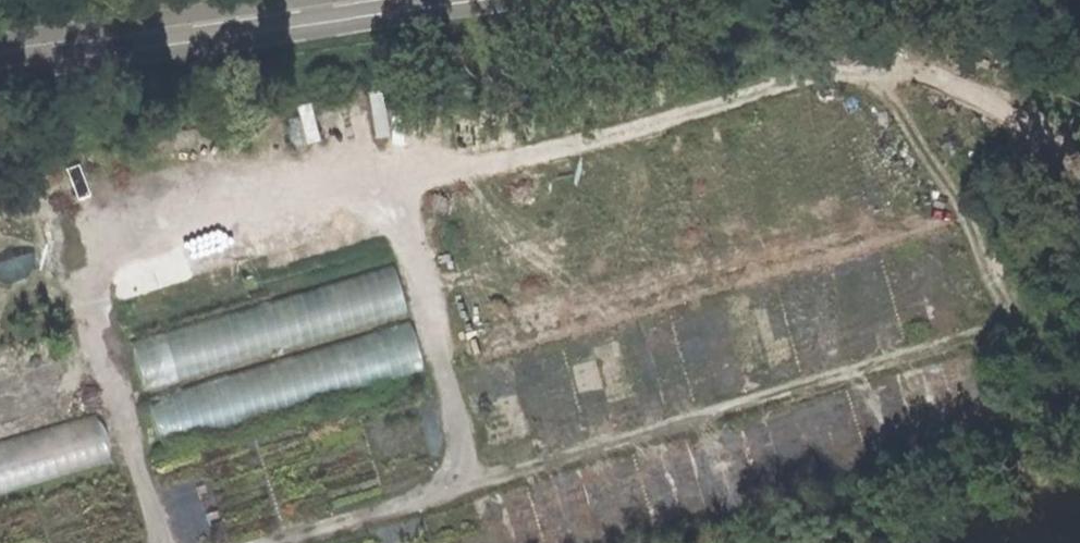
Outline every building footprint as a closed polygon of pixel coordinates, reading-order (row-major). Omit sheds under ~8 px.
[(306,294),(127,337),(139,384),(315,342),(309,318),(333,312),(334,316),(353,312),(356,325),(401,314),(390,267),(304,288),(306,294)] [(104,469),(93,422),(0,444),(0,493),(104,469)]
